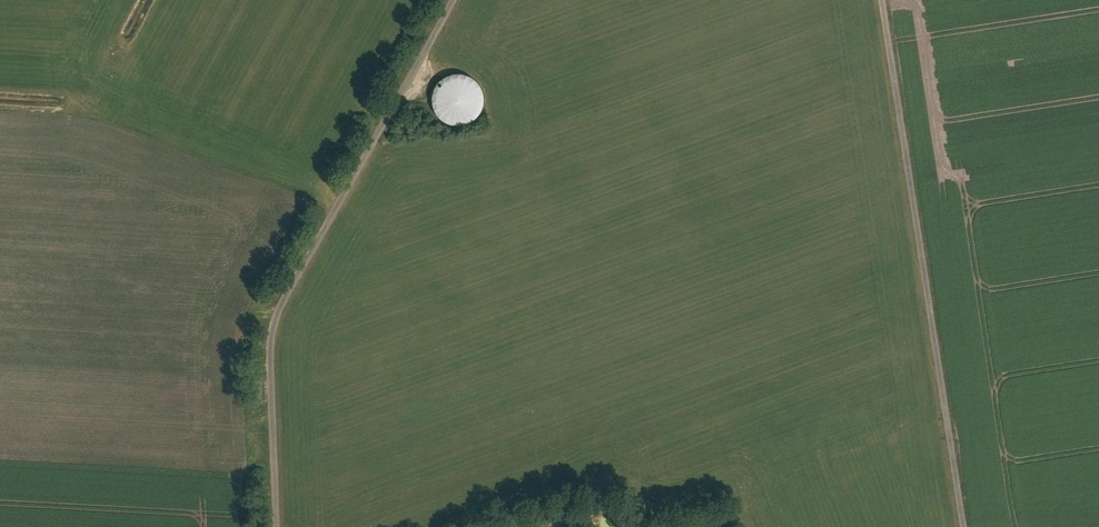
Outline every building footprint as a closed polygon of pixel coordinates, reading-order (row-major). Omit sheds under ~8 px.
[(432,99),(432,101),(432,104),(433,106),(433,108),(434,110),(435,112),(436,114),(438,116),(439,117),(441,119),(443,120),(445,122),(447,123),(449,123),(451,124),(453,125),(455,125),(458,125),(460,125),(462,125),(464,124),(466,123),(469,123),(471,122),(473,120),(474,119),(476,117),(477,116),(479,114),(480,112),(481,110),(482,108),(483,106),(483,104),(483,101),(484,99),(483,97),(483,95),(483,92),(482,90),(481,88),(480,86),(479,84),(477,82),(476,81),(474,79),(472,78),(471,77),(469,76),(466,75),(464,74),(462,74),(460,73),(458,73),(455,73),(453,74),(451,74),(449,75),(447,76),(445,77),(443,78),(441,79),(439,81),(438,82),(436,84),(435,86),(434,88),(433,90),(433,92),(432,95),(432,97),(432,99)]
